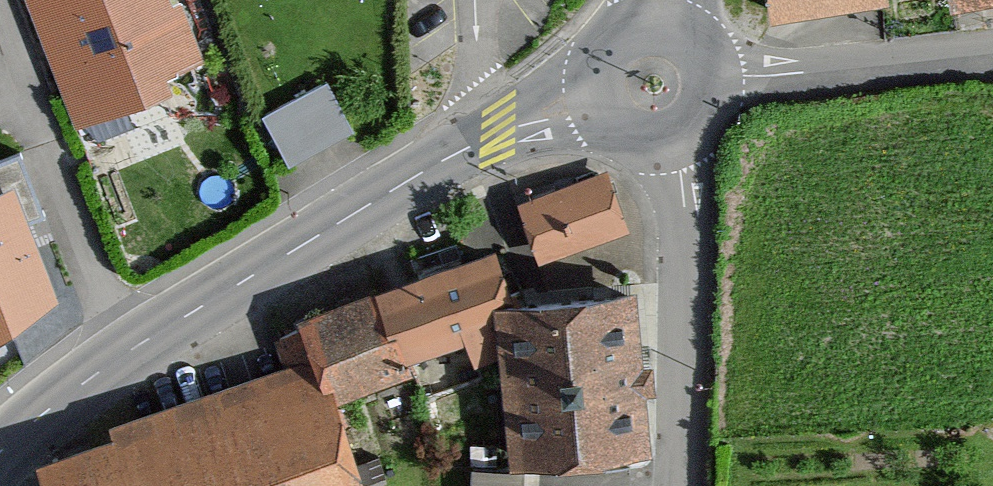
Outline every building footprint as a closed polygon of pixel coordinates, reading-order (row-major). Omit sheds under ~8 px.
[(79,124),(163,91),(158,76),(192,63),(168,0),(31,0),(79,124)] [(776,14),(869,0),(775,0),(776,14)] [(295,153),(361,117),(333,67),(267,102),(295,153)] [(0,165),(0,335),(52,302),(23,227),(46,218),(21,157),(0,165)] [(603,174),(509,208),(533,275),(627,241),(603,174)] [(495,254),(298,321),(310,365),(323,406),(346,400),(395,385),(404,371),(461,350),(473,378),(483,367),(494,342),(493,309),(507,306),(495,254)] [(629,301),(495,311),(508,476),(642,466),(629,301)] [(36,466),(43,485),(369,485),(346,400),(323,406),(310,365),(108,431),(110,442),(36,466)]
